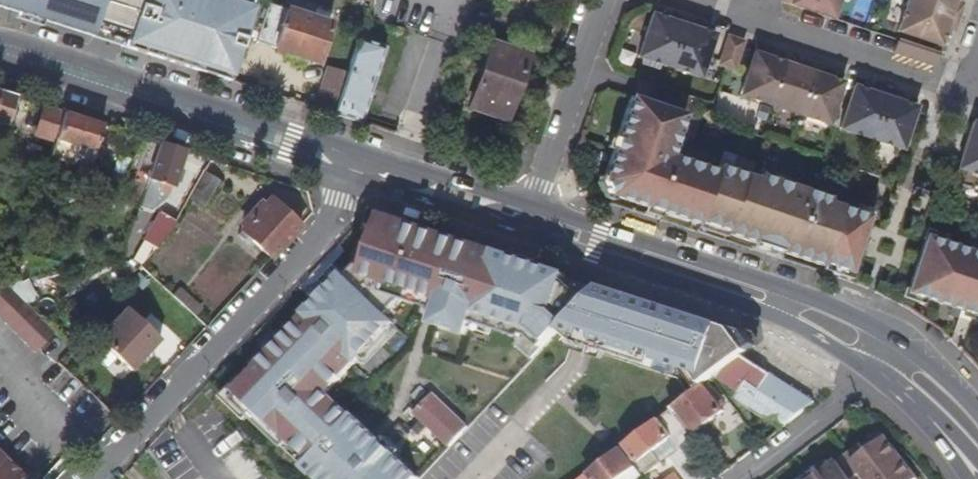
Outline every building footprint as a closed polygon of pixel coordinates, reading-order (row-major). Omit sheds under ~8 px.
[(130,10),(97,0),(90,0),(79,36),(118,48),(130,10)] [(250,6),(230,0),(134,0),(130,10),(118,48),(225,82),(250,6)] [(837,0),(779,0),(779,1),(830,20),(837,0)] [(952,32),(957,18),(905,0),(895,32),(937,47),(941,35),(943,29),(948,31),(952,32)] [(905,0),(957,18),(962,4),(958,3),(953,1),(953,0),(906,0),(905,0)] [(314,64),(327,24),(265,4),(253,43),(314,64)] [(667,67),(684,15),(670,11),(669,14),(667,19),(662,17),(650,13),(635,56),(667,67)] [(698,77),(712,35),(701,31),(695,29),(697,24),(698,20),(684,15),(667,67),(698,77)] [(732,70),(741,42),(725,37),(716,65),(732,70)] [(359,124),(383,46),(357,38),(344,75),(331,115),(359,124)] [(504,120),(526,53),(489,41),(467,108),(504,120)] [(931,67),(935,55),(895,42),(892,53),(931,67)] [(768,106),(782,63),(772,59),(766,58),(768,52),(769,48),(754,43),(737,95),(768,106)] [(797,116),(814,64),(800,59),(799,63),(797,68),(792,66),(782,63),(768,106),(797,116)] [(826,126),(840,83),(831,80),(825,77),(827,73),(828,69),(814,64),(797,116),(826,126)] [(331,115),(344,75),(320,67),(316,80),(321,81),(312,109),(331,115)] [(868,140),(885,88),(871,83),(869,87),(868,92),(862,90),(851,86),(836,129),(868,140)] [(899,150),(914,108),(902,104),(896,102),(898,97),(899,93),(885,88),(868,140),(899,150)] [(13,97),(0,93),(0,126),(4,127),(13,97)] [(610,149),(601,176),(600,179),(607,195),(610,196),(644,207),(657,211),(695,223),(722,231),(722,234),(750,243),(777,253),(817,266),(819,264),(829,268),(846,274),(848,268),(863,222),(865,218),(865,216),(850,211),(826,202),(827,198),(756,174),(755,178),(715,165),(714,170),(668,154),(682,114),(628,96),(614,136),(610,149)] [(53,141),(62,113),(44,107),(35,136),(53,141)] [(93,149),(101,125),(62,113),(53,141),(47,157),(70,165),(71,165),(72,162),(89,168),(95,150),(93,149)] [(970,123),(955,169),(977,178),(977,125),(970,123)] [(610,149),(614,136),(609,134),(605,147),(610,149)] [(144,186),(157,143),(139,137),(129,168),(136,171),(133,182),(144,186)] [(166,193),(181,150),(157,143),(144,186),(141,194),(152,198),(155,190),(166,193)] [(204,208),(218,181),(204,173),(189,200),(204,208)] [(607,195),(600,179),(601,176),(596,174),(593,182),(600,198),(608,200),(610,196),(607,195)] [(137,207),(141,194),(144,186),(133,182),(130,181),(124,203),(137,207)] [(269,256),(299,224),(270,196),(259,208),(255,204),(243,216),(247,220),(239,228),(269,256)] [(852,206),(850,211),(865,216),(865,218),(863,222),(867,223),(870,212),(852,206)] [(655,216),(657,211),(644,207),(642,212),(655,216)] [(150,249),(169,219),(154,210),(135,239),(150,249)] [(521,337),(519,345),(533,359),(561,330),(590,299),(564,281),(565,278),(566,275),(382,215),(376,238),(371,238),(367,239),(363,241),(359,244),(356,247),(354,251),(353,256),(353,260),(354,265),(356,269),(350,276),(346,273),(310,313),(312,314),(265,363),(266,365),(241,391),(245,394),(240,399),(289,446),(294,439),(315,458),(309,465),(324,478),(422,478),(424,477),(384,439),(381,443),(374,436),(377,432),(332,390),(360,359),(361,360),(397,319),(387,311),(394,302),(402,293),(438,310),(433,322),(467,334),(471,321),(521,337)] [(722,231),(695,223),(693,229),(720,237),(722,234),(722,231)] [(917,241),(920,242),(922,237),(938,242),(940,236),(921,229),(917,241)] [(922,237),(920,242),(905,287),(903,293),(920,299),(959,312),(969,315),(977,319),(977,255),(938,242),(922,237)] [(777,253),(750,243),(748,251),(774,259),(777,253)] [(20,282),(27,262),(15,259),(6,286),(16,283),(20,282)] [(847,280),(851,268),(848,268),(846,274),(829,268),(827,273),(847,280)] [(597,290),(565,278),(564,281),(590,299),(597,290)] [(20,282),(16,283),(18,292),(33,288),(31,279),(20,282)] [(6,286),(0,288),(0,320),(35,354),(55,333),(6,286)] [(732,329),(731,329),(601,286),(597,290),(590,299),(561,330),(576,344),(594,345),(594,348),(686,366),(702,386),(705,384),(712,379),(715,377),(741,357),(748,351),(732,329)] [(198,306),(175,287),(169,294),(191,314),(198,306)] [(903,293),(905,287),(902,287),(898,297),(918,304),(920,299),(903,293)] [(148,349),(158,338),(123,305),(92,338),(128,371),(139,359),(135,355),(135,352),(140,346),(142,346),(148,349)] [(967,321),(969,315),(959,312),(957,318),(967,321)] [(139,359),(148,349),(142,346),(140,346),(135,352),(135,355),(139,359)] [(818,403),(741,357),(715,377),(739,393),(741,395),(737,400),(782,430),(818,403)] [(696,429),(724,409),(705,384),(702,386),(677,405),(696,429)] [(412,408),(452,446),(470,427),(429,389),(412,408)] [(672,408),(625,444),(648,475),(682,449),(680,447),(673,437),(674,436),(677,440),(684,435),(690,431),(672,408)] [(862,474),(865,478),(917,478),(881,433),(862,448),(860,446),(836,463),(816,478),(856,478),(862,474)] [(673,437),(680,447),(688,441),(684,435),(677,440),(674,436),(673,437)] [(641,475),(621,447),(591,470),(579,478),(635,478),(641,475)] [(836,463),(833,457),(821,465),(820,463),(799,478),(816,478),(836,463)] [(0,460),(0,478),(29,478),(6,458),(3,462),(0,460)]
